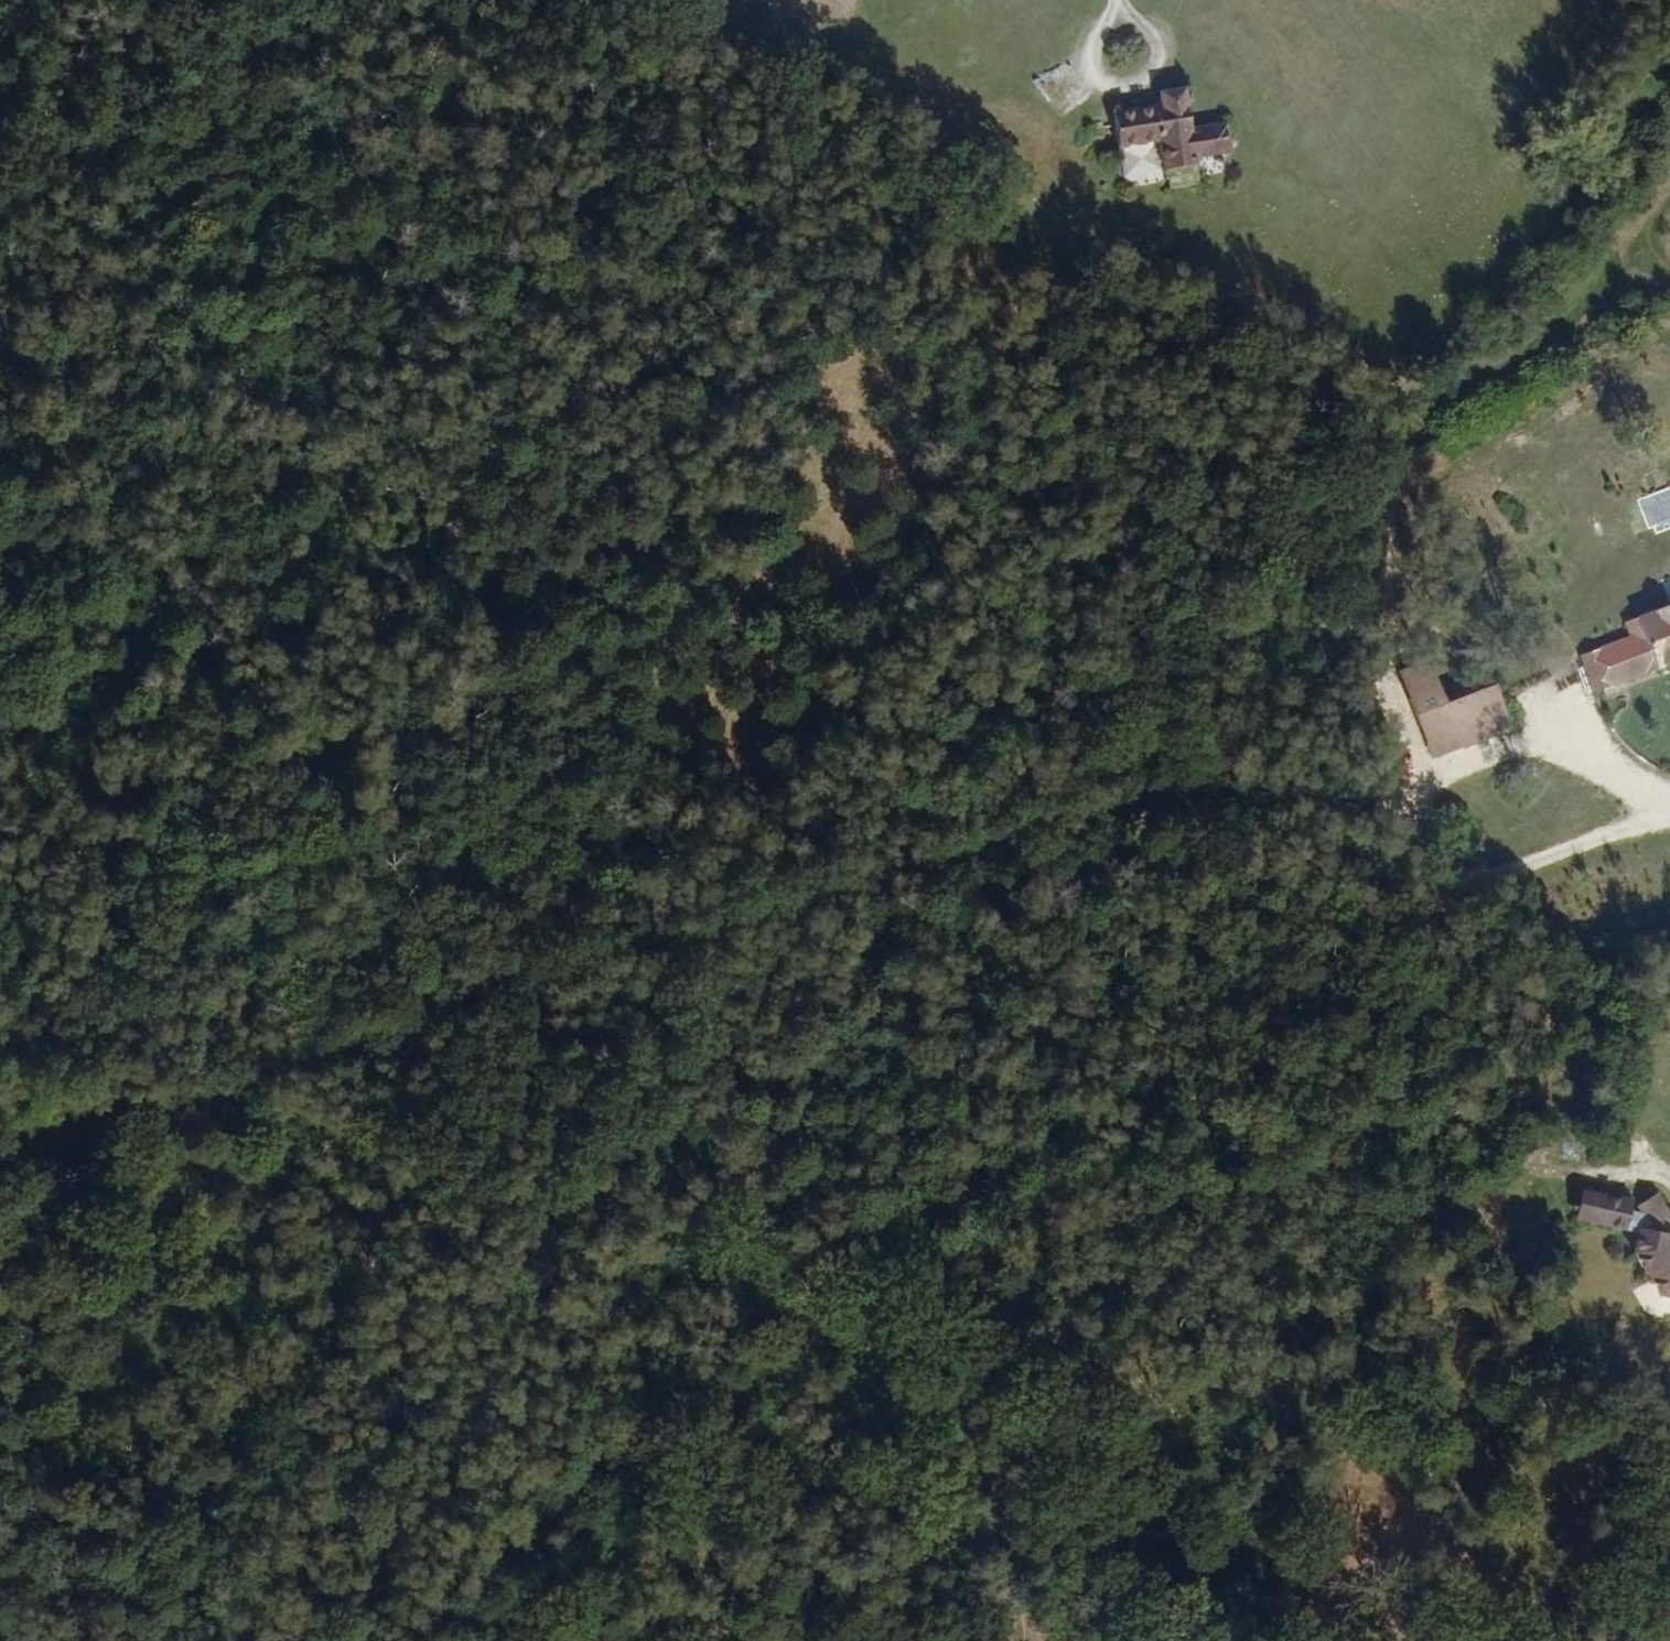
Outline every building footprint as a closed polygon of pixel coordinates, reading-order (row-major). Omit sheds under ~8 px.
[(1186,122),(1180,83),(1158,87),(1160,102),(1110,110),(1116,141),(1160,134),(1164,161),(1195,156),(1193,148),(1228,142),(1224,115),(1186,122)] [(1630,615),(1636,629),(1569,656),(1586,697),(1669,663),(1669,599),(1630,615)] [(1432,756),(1460,744),(1447,713),(1428,667),(1399,679),(1432,756)] [(1447,713),(1460,744),(1505,725),(1492,694),(1447,713)] [(1639,1214),(1628,1212),(1631,1198),(1582,1189),(1577,1219),(1636,1230),(1633,1245),(1652,1285),(1669,1294),(1669,1253),(1667,1246),(1665,1228),(1669,1226),(1669,1221),(1659,1197),(1636,1207),(1639,1214)]
